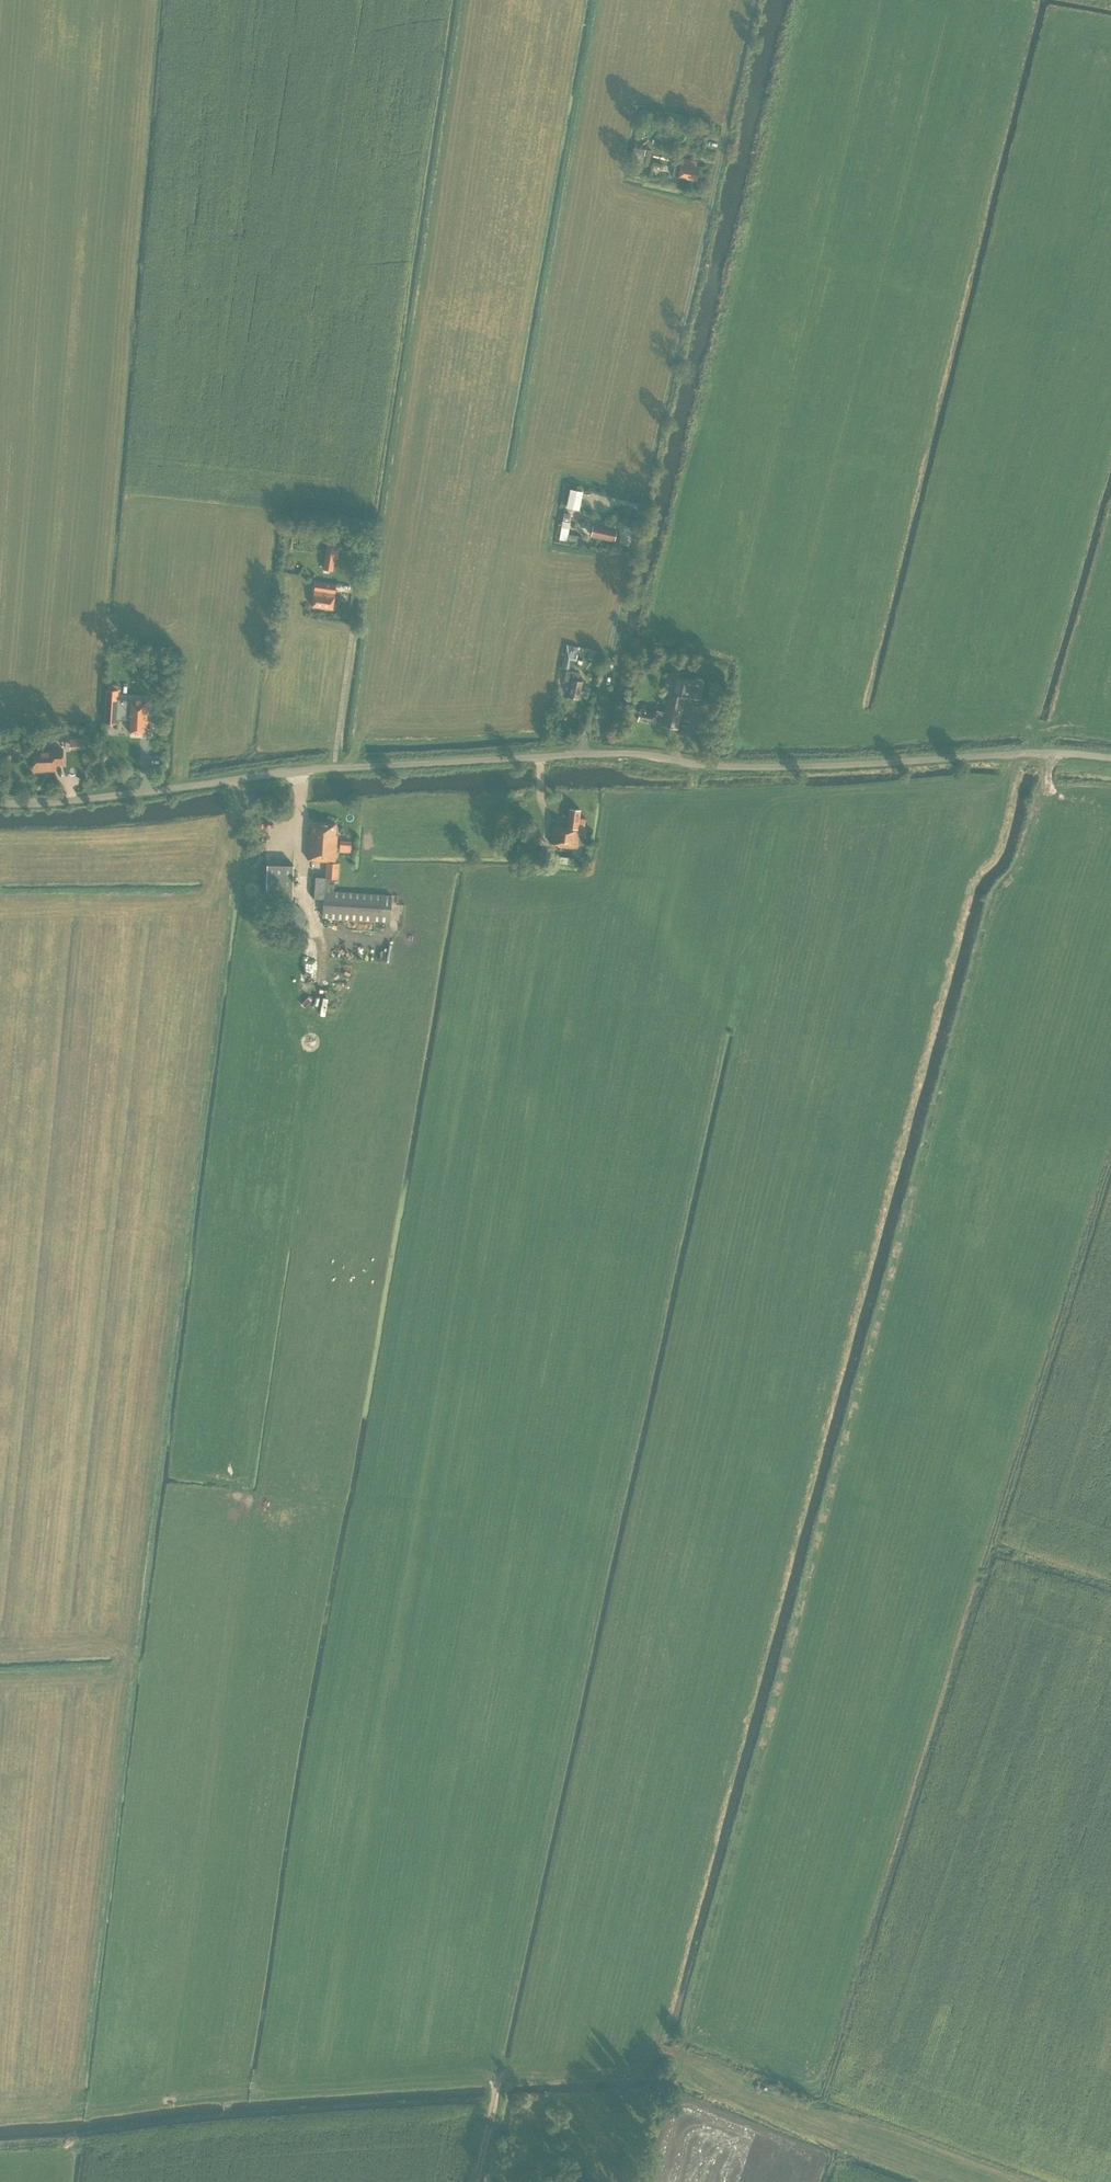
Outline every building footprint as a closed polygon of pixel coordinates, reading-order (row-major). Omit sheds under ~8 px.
[(645,149),(635,147),(633,162),(643,164),(645,149)] [(682,161),(676,160),(674,168),(673,175),(678,176),(678,177),(696,181),(699,169),(695,169),(697,161),(682,159),(682,161)] [(659,171),(660,163),(651,161),(650,169),(659,171)] [(583,491),(571,488),(566,511),(574,513),(575,508),(579,509),(583,491)] [(571,513),(565,512),(564,521),(563,521),(560,540),(568,541),(568,540),(581,542),(582,536),(569,534),(571,522),(570,522),(571,513)] [(614,540),(616,530),(593,525),(591,535),(614,540)] [(337,546),(328,544),(324,568),(333,569),(337,546)] [(292,569),(294,559),(287,558),(285,568),(292,569)] [(336,585),(316,582),(315,590),(314,592),(312,606),(332,609),(334,596),(334,593),(335,593),(336,585)] [(604,652),(591,649),(590,657),(602,660),(604,652)] [(577,654),(566,652),(563,667),(570,669),(572,660),(575,661),(577,654)] [(577,658),(575,665),(581,666),(583,660),(577,658)] [(577,680),(578,672),(566,670),(564,681),(571,682),(568,696),(579,699),(582,681),(577,680)] [(700,700),(704,680),(668,672),(664,692),(669,693),(665,711),(657,710),(657,712),(640,709),(638,720),(654,724),(655,722),(662,723),(662,725),(677,728),(684,696),(700,700)] [(117,700),(118,689),(107,688),(105,722),(116,723),(116,718),(130,719),(130,732),(147,734),(148,701),(131,700),(117,700)] [(85,738),(70,738),(70,749),(85,749),(85,738)] [(63,764),(62,748),(54,749),(54,750),(33,751),(34,771),(44,771),(44,768),(55,768),(55,764),(63,764)] [(138,780),(142,791),(154,787),(151,776),(138,780)] [(580,809),(569,808),(566,827),(553,825),(550,843),(558,844),(558,845),(578,848),(580,828),(584,828),(585,819),(579,818),(580,809)] [(336,834),(336,823),(311,821),(310,833),(309,832),(307,858),(316,859),(316,860),(316,867),(326,867),(325,877),(316,877),(314,898),(324,898),(322,916),(390,921),(392,895),(334,891),(335,878),(338,878),(339,862),(335,862),(337,834),(336,834)] [(533,835),(519,833),(517,849),(531,851),(533,835)] [(297,839),(284,838),(284,852),(295,853),(295,851),(297,851),(297,839)] [(293,888),(293,865),(267,865),(266,888),(293,888)] [(285,904),(283,905),(282,906),(281,907),(279,909),(278,910),(278,911),(277,911),(276,913),(276,915),(276,917),(276,918),(276,919),(276,920),(276,922),(277,923),(277,924),(278,926),(278,927),(280,928),(281,929),(282,930),(283,931),(285,932),(287,932),(288,932),(291,933),(293,932),(294,932),(296,931),(297,931),(299,930),(300,928),(301,928),(302,926),(303,925),(303,924),(304,922),(304,921),(304,920),(305,918),(304,916),(304,915),(304,914),(304,913),(303,912),(303,911),(302,910),(301,908),(300,908),(299,907),(298,906),(296,905),(294,904),(292,904),(290,904),(289,904),(287,904),(285,904)] [(314,979),(316,931),(303,931),(301,978),(314,979)] [(286,1014),(286,1006),(273,1005),(273,1013),(286,1014)] [(182,2137),(197,2132),(195,2126),(180,2131),(182,2137)]
